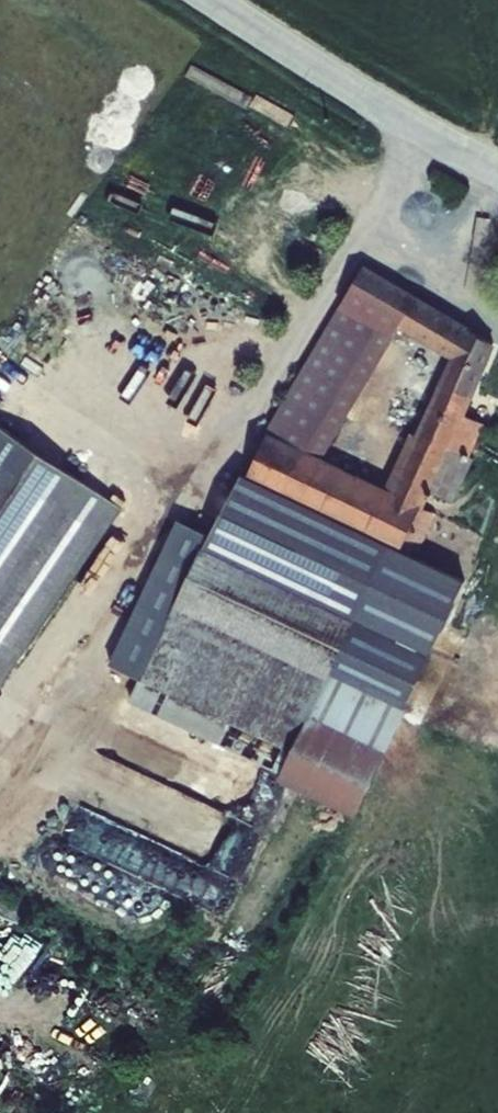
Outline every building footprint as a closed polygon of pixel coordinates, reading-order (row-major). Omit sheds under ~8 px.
[(364,266),(264,432),(267,434),(246,479),(250,481),(401,551),(421,508),(424,509),(431,492),(454,503),(474,459),(470,457),(484,426),(465,417),(496,345),(364,266)] [(15,668),(122,509),(0,426),(0,658),(15,668)] [(250,481),(246,479),(238,473),(209,535),(358,604),(386,545),(250,481)] [(421,508),(401,551),(416,558),(436,515),(424,509),(421,508)] [(22,982),(35,992),(53,971),(40,960),(22,982)]
